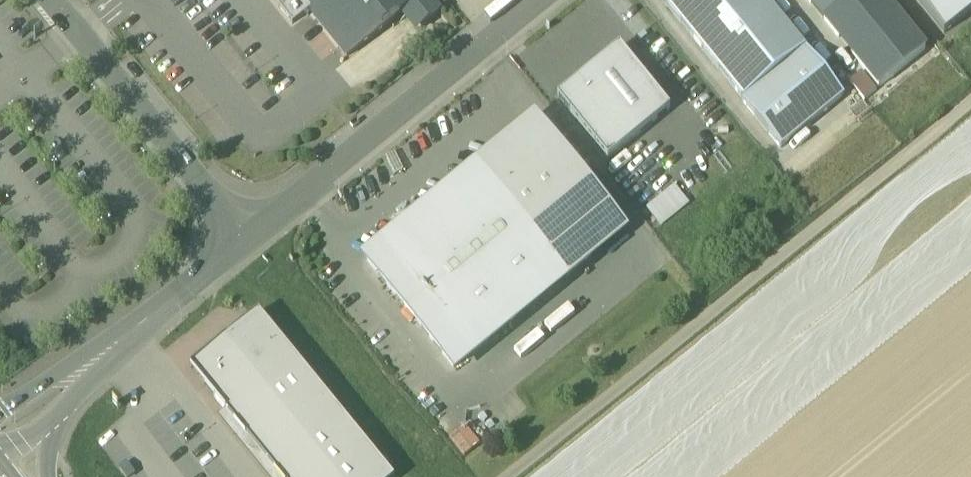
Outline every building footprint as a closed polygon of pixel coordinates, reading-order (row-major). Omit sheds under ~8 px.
[(347,57),(407,9),(422,27),(440,13),(430,0),(272,0),(292,25),(294,24),(294,23),(309,11),(347,57)] [(666,4),(743,99),(805,48),(766,0),(671,0),(667,3),(666,4)] [(823,18),(845,0),(809,0),(823,18)] [(944,33),(970,11),(970,0),(916,0),(944,33)] [(557,98),(608,160),(670,110),(620,47),(557,98)] [(805,48),(743,99),(742,100),(780,147),(844,96),(805,48)] [(479,167),(524,222),(580,177),(535,121),(479,167)] [(454,366),(566,275),(524,222),(479,167),(366,258),(454,366)] [(622,229),(580,177),(524,222),(566,275),(622,229)] [(647,208),(661,226),(689,204),(674,185),(647,208)] [(258,313),(207,354),(204,385),(226,412),(279,476),(391,476),(258,313)] [(190,368),(204,385),(207,354),(190,368)] [(226,412),(218,418),(266,476),(279,476),(226,412)]
